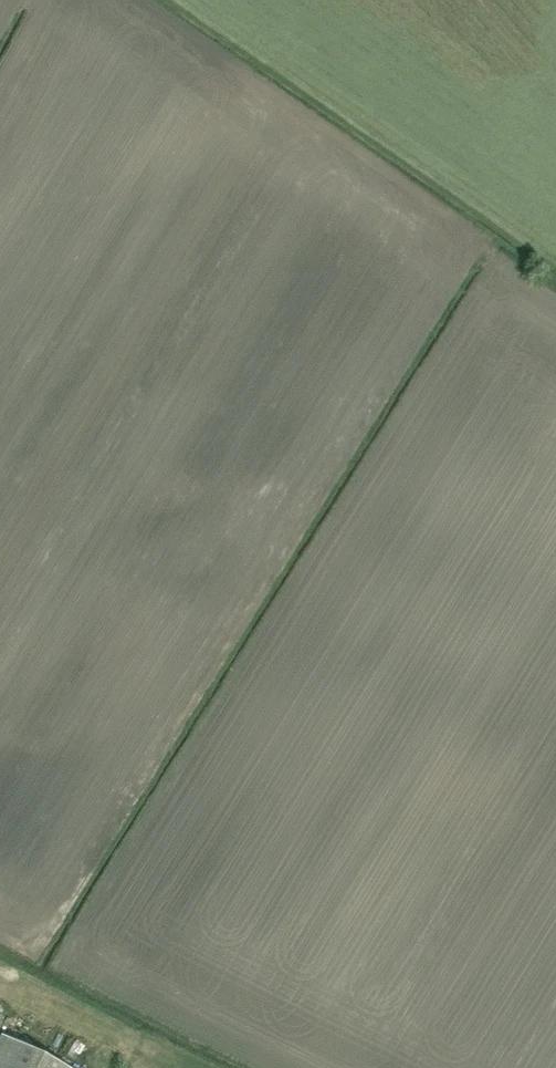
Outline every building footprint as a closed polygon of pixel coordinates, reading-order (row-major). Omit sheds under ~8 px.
[(3,1038),(0,1043),(0,1067),(60,1067),(3,1038)]
